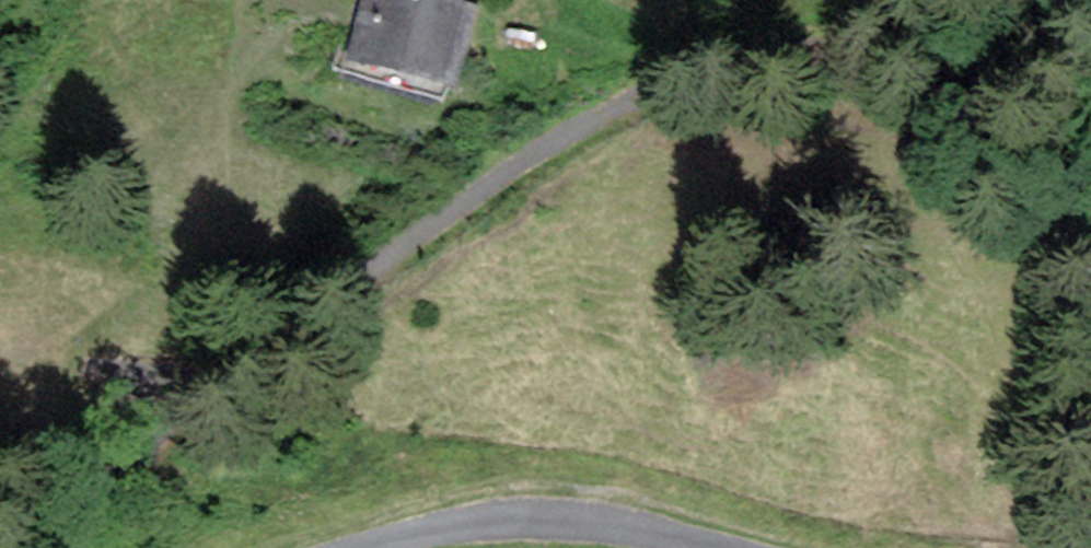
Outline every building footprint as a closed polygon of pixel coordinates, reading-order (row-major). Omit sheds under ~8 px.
[(387,0),(364,0),(346,79),(448,102),(468,18),(387,0)]
